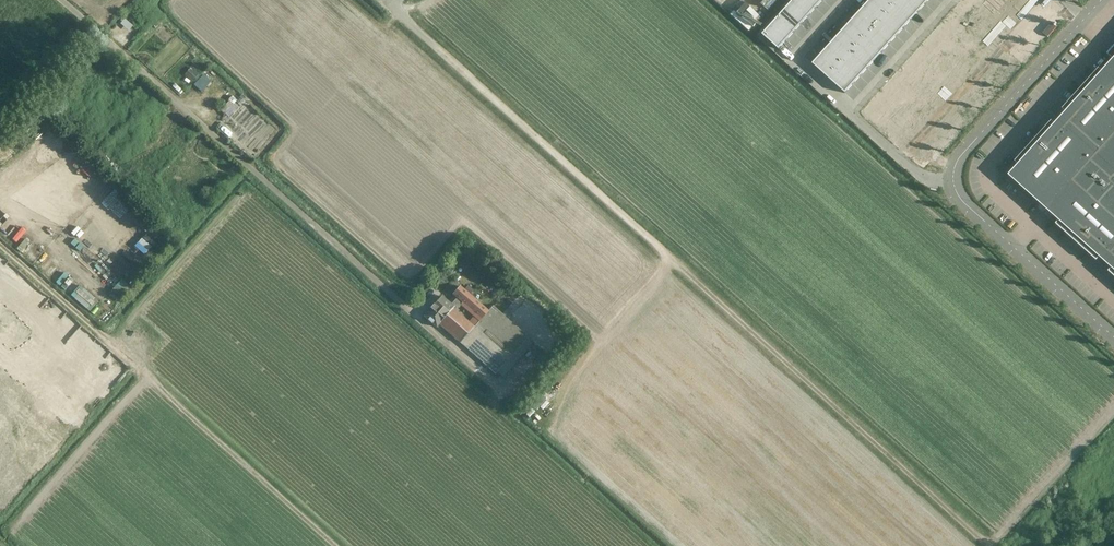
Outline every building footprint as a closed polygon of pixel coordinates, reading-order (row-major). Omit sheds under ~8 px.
[(791,2),(808,17),(815,9),(805,0),(794,0),(791,2)] [(815,9),(822,1),(821,0),(805,0),(815,9)] [(864,7),(880,22),(887,14),(872,0),(870,0),(864,7)] [(871,118),(903,147),(1035,0),(976,0),(871,118)] [(887,14),(894,6),(888,0),(872,0),(887,14)] [(894,6),(911,20),(918,12),(904,0),(900,0),(894,6)] [(918,12),(925,4),(920,0),(904,0),(918,12)] [(791,2),(784,11),(800,25),(808,17),(791,2)] [(894,6),(887,14),(903,29),(911,20),(894,6)] [(864,7),(856,15),(873,30),(880,22),(864,7)] [(784,11),(777,19),(793,33),(800,25),(784,11)] [(887,14),(880,22),(896,37),(903,29),(887,14)] [(856,15),(849,24),(865,38),(873,30),(856,15)] [(777,19),(770,27),(786,41),(793,33),(777,19)] [(880,22),(873,30),(889,45),(896,37),(880,22)] [(849,24),(842,32),(858,46),(865,38),(849,24)] [(770,27),(762,35),(779,50),(786,41),(770,27)] [(873,30),(865,38),(881,53),(889,45),(873,30)] [(842,32),(834,40),(851,54),(858,46),(842,32)] [(865,38),(858,46),(874,61),(881,53),(865,38)] [(834,40),(827,48),(843,63),(851,54),(834,40)] [(858,46),(851,54),(867,69),(874,61),(858,46)] [(827,48),(820,56),(836,71),(843,63),(827,48)] [(851,54),(843,63),(860,77),(867,69),(851,54)] [(820,56),(812,64),(829,79),(836,71),(820,56)] [(1023,162),(1010,177),(1113,271),(1113,60),(1023,162)] [(843,63),(836,71),(852,85),(860,77),(843,63)] [(836,71),(829,79),(845,93),(852,85),(836,71)] [(202,90),(211,80),(204,74),(195,84),(202,90)] [(231,95),(222,110),(231,116),(238,105),(235,104),(238,99),(231,95)] [(89,310),(98,300),(80,284),(71,293),(89,310)] [(441,296),(423,316),(436,328),(439,324),(495,374),(497,372),(503,378),(533,344),(527,338),(528,337),(492,306),(488,311),(460,287),(453,295),(457,298),(451,305),(441,296)]
